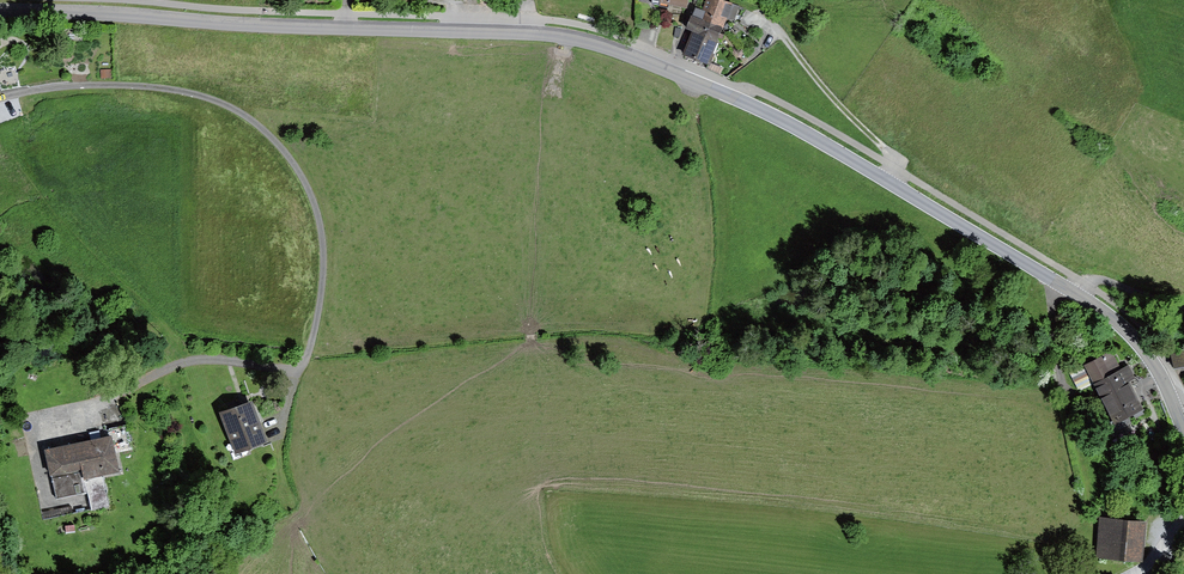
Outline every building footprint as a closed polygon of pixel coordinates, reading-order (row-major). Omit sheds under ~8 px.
[(720,0),(707,0),(703,11),(694,7),(685,30),(690,32),(681,53),(707,64),(731,5),(720,0)] [(1171,350),(1175,366),(1183,364),(1183,347),(1171,350)] [(1112,349),(1084,362),(1114,422),(1143,408),(1135,391),(1129,379),(1135,376),(1129,363),(1121,367),(1112,349)] [(248,402),(223,412),(238,451),(263,442),(248,402)] [(111,437),(46,450),(57,499),(87,493),(91,510),(108,506),(101,474),(118,471),(114,452),(132,448),(127,425),(109,428),(111,437)] [(1147,520),(1098,515),(1094,557),(1143,561),(1147,520)]
